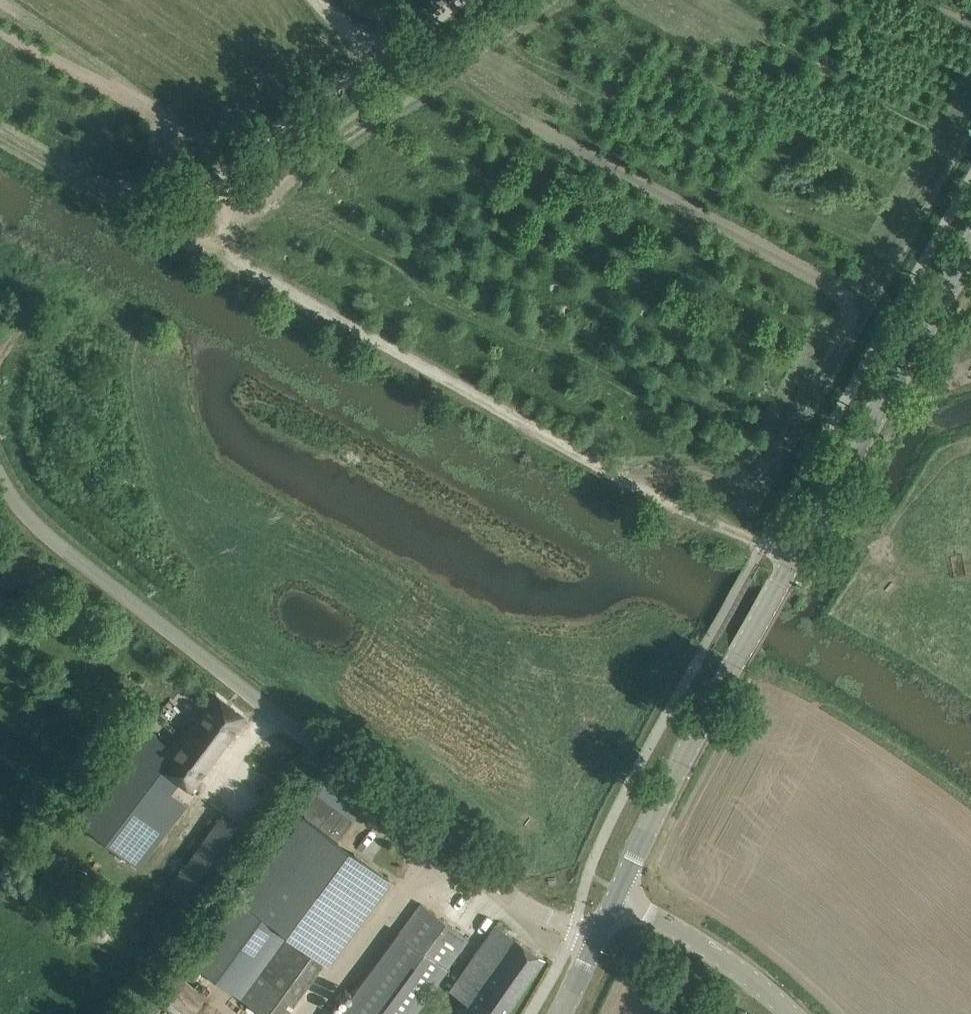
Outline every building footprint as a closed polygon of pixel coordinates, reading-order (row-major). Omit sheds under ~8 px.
[(174,750),(146,728),(76,820),(138,867),(187,804),(169,790),(177,779),(189,788),(244,716),(216,695),(174,750)] [(244,759),(233,776),(215,804),(245,822),(275,780),(244,759)] [(314,792),(301,810),(338,838),(359,810),(341,796),(333,807),(314,792)] [(193,960),(264,1013),(281,1013),(322,959),(326,962),(389,879),(302,812),(193,960)] [(164,893),(189,911),(248,830),(222,814),(164,893)] [(469,936),(422,902),(339,1013),(411,1013),(469,936)] [(495,924),(462,973),(480,986),(460,1013),(503,1013),(543,957),(495,924)]
